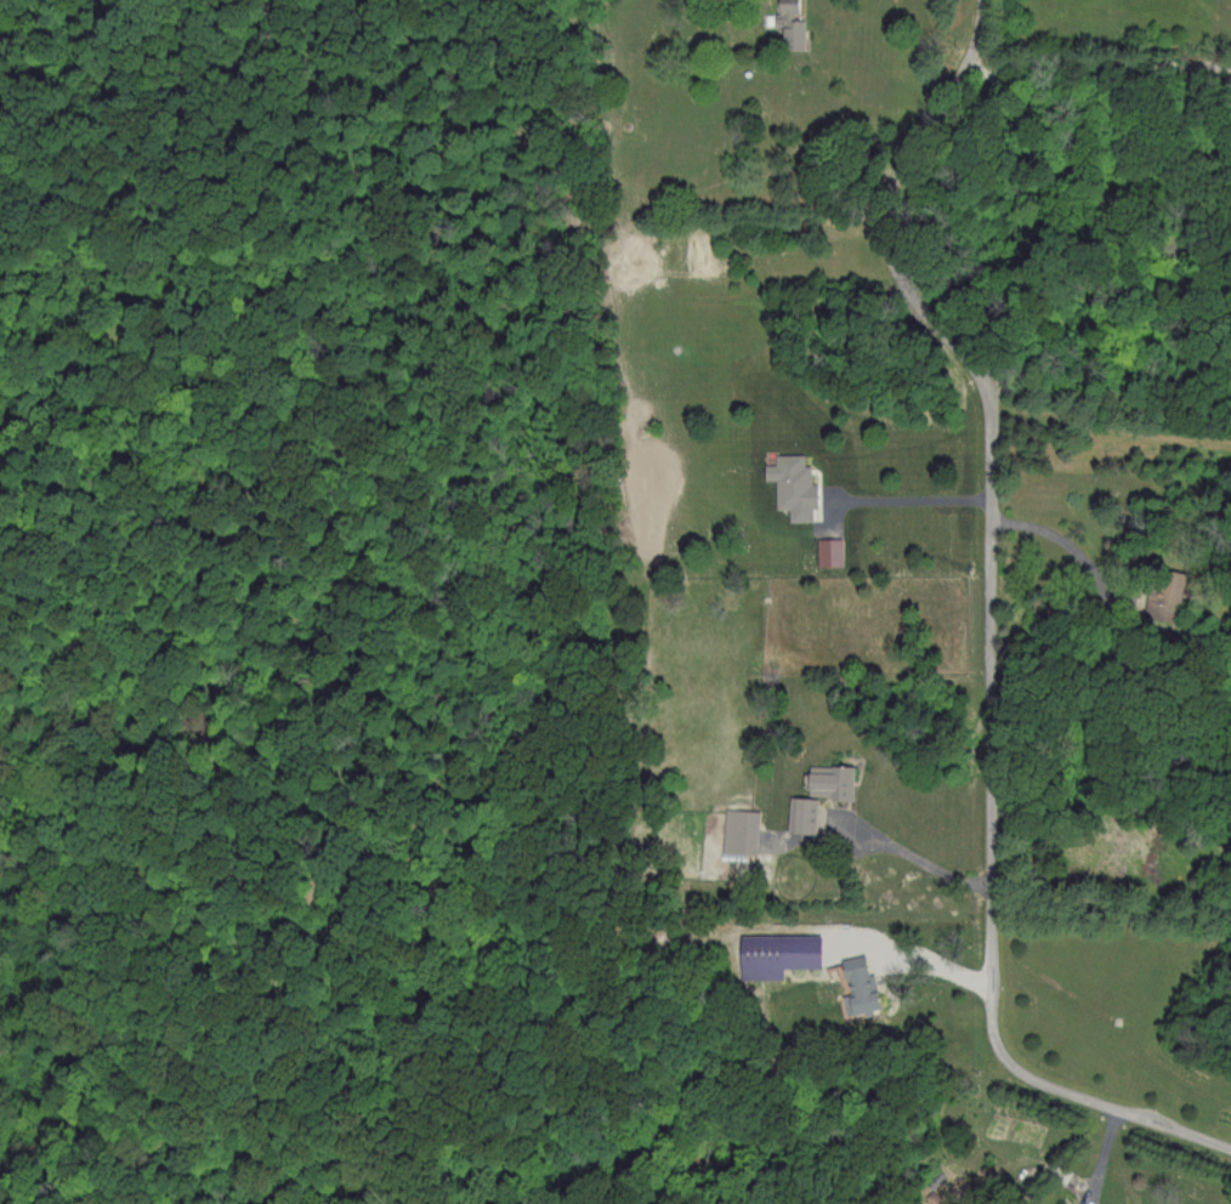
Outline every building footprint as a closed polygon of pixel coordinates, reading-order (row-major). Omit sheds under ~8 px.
[(771,13),(762,13),(763,25),(773,25),(774,41),(783,40),(783,49),(801,48),(799,0),(771,0),(771,13)] [(771,508),(784,508),(785,520),(809,520),(807,464),(799,464),(798,454),(770,454),(770,464),(758,464),(758,479),(770,479),(771,508)] [(836,537),(811,538),(811,565),(837,565),(836,537)] [(847,764),(828,763),(828,765),(802,764),(801,792),(822,793),(822,790),(833,790),(833,792),(845,793),(847,764)] [(784,830),(809,831),(811,795),(786,794),(784,830)] [(718,850),(751,851),(753,808),(719,807),(718,850)] [(813,933),(735,933),(736,977),(779,977),(779,966),(813,966),(813,933)]
